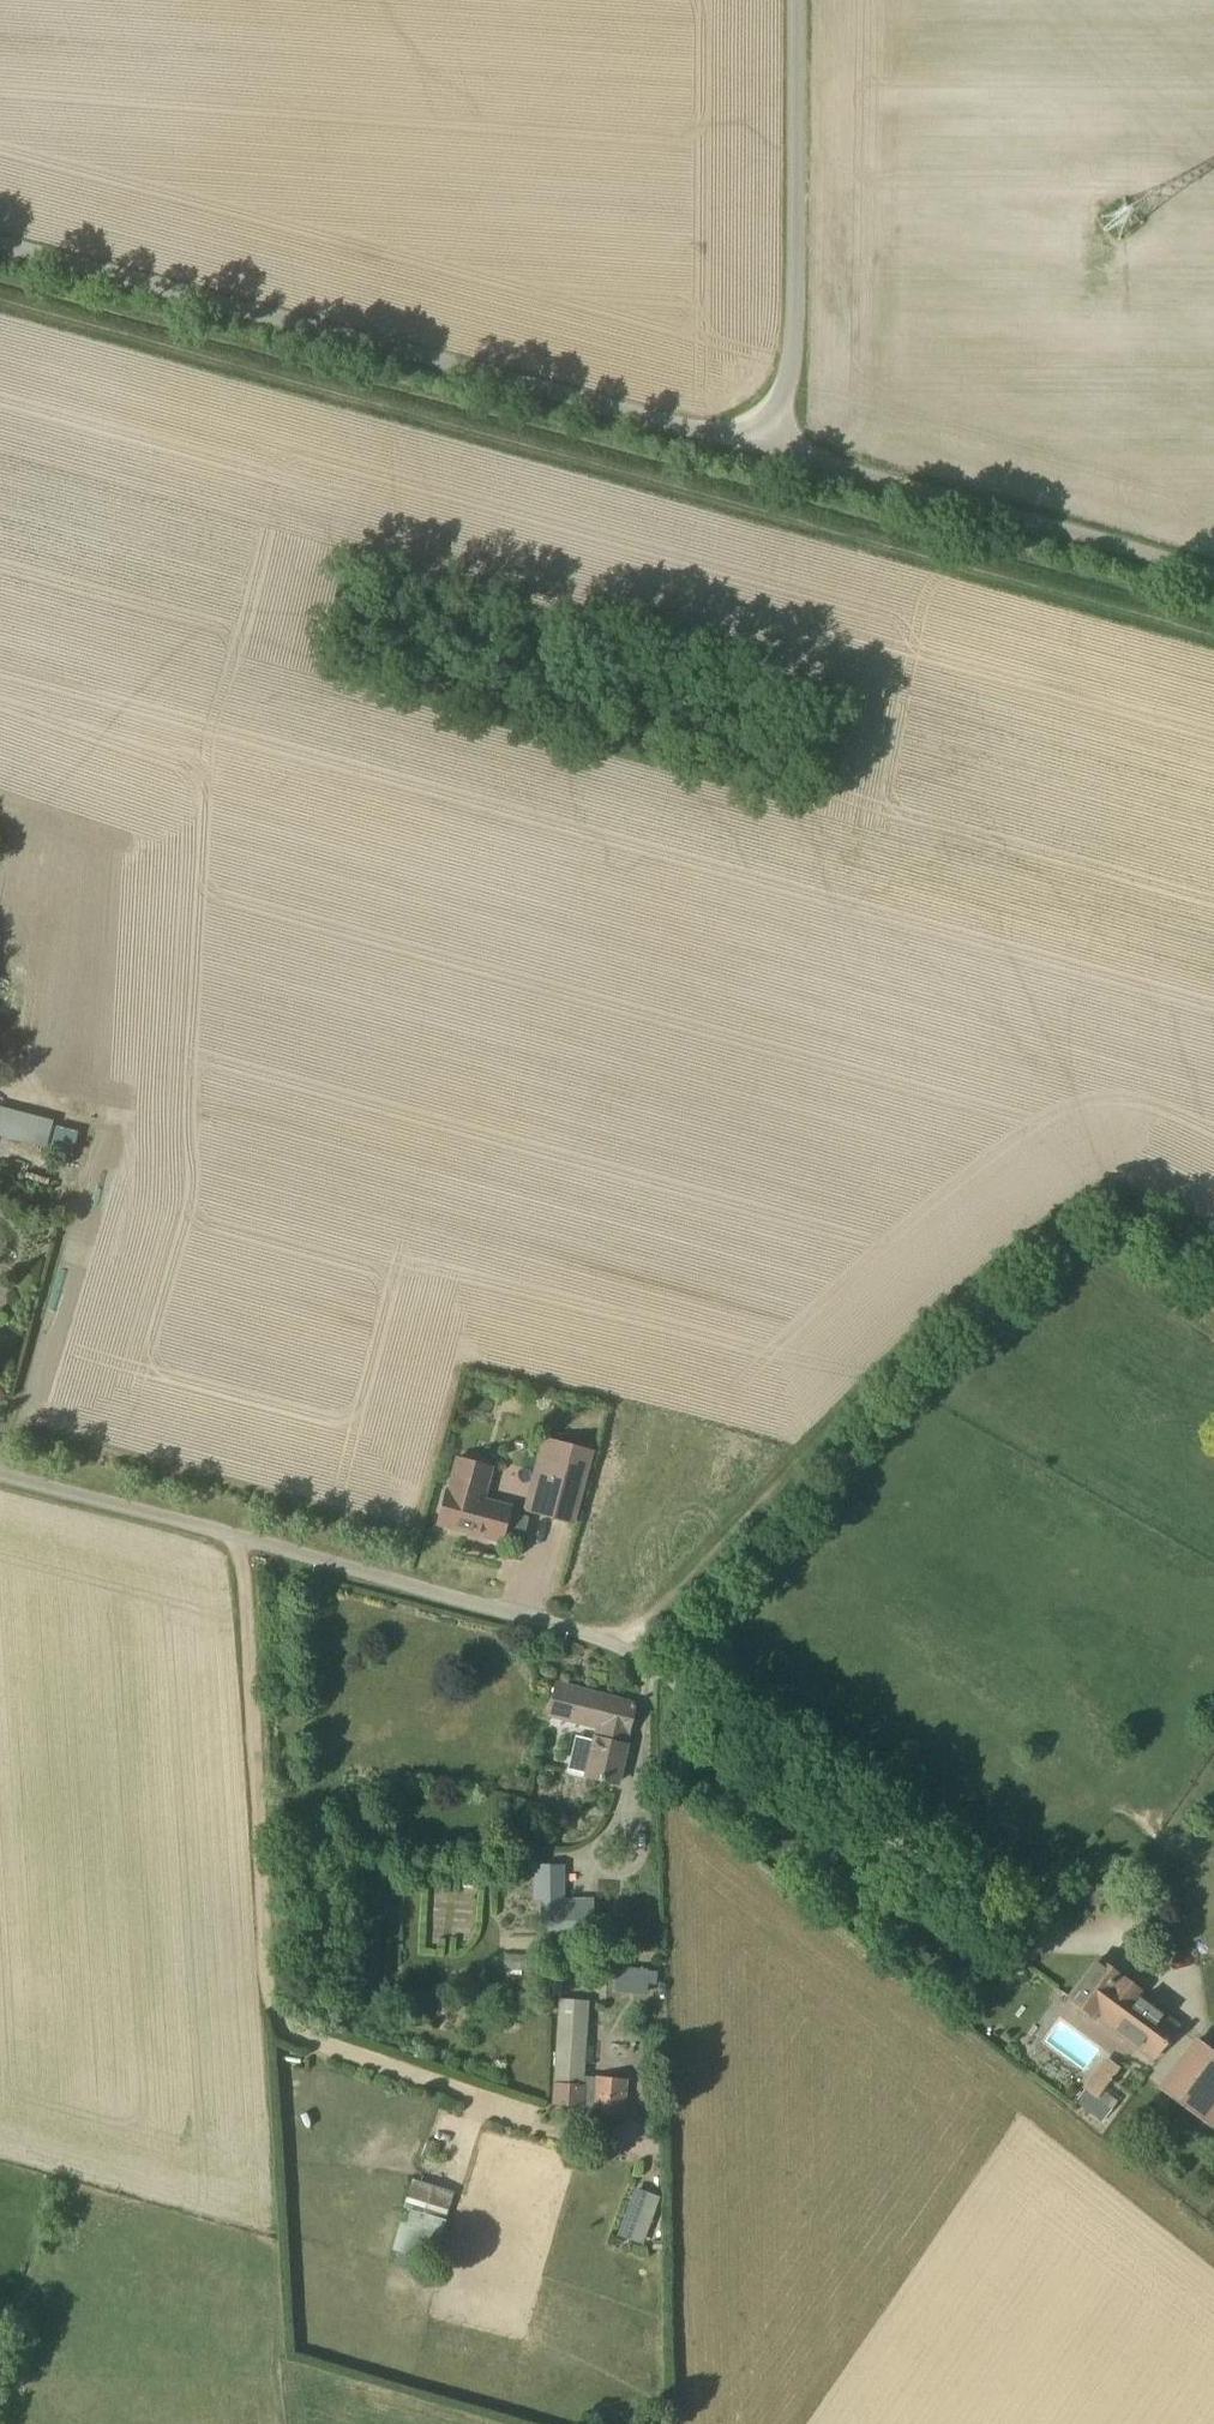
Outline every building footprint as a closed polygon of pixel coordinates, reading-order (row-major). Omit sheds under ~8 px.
[(523,1509),(572,1522),(591,1450),(542,1437),(523,1509)] [(502,1541),(512,1506),(484,1498),(493,1466),(458,1457),(449,1489),(447,1489),(437,1524),(502,1541)] [(587,1776),(616,1782),(636,1704),(556,1683),(549,1715),(599,1727),(587,1776)] [(561,1863),(541,1863),(541,1940),(594,1940),(594,1897),(561,1897),(561,1863)] [(1122,1976),(1098,1959),(1070,1997),(1094,2015),(1095,2013),(1154,2057),(1177,2026),(1118,1982),(1122,1976)] [(618,1966),(616,1990),(623,1990),(623,1983),(641,1983),(640,1991),(647,1991),(647,1980),(648,1968),(648,1967),(618,1966)] [(584,2077),(588,2000),(560,1998),(553,2104),(594,2107),(594,2112),(625,2114),(627,2078),(596,2076),(596,2077),(584,2077)] [(1212,2128),(1213,2126),(1213,2050),(1195,2036),(1157,2086),(1212,2128)] [(1084,2088),(1075,2100),(1102,2121),(1112,2109),(1097,2097),(1120,2067),(1106,2057),(1083,2087),(1084,2088)] [(415,2261),(432,2267),(455,2191),(413,2178),(391,2247),(400,2250),(396,2265),(413,2270),(415,2261)] [(661,2197),(635,2187),(618,2234),(644,2244),(661,2197)]
